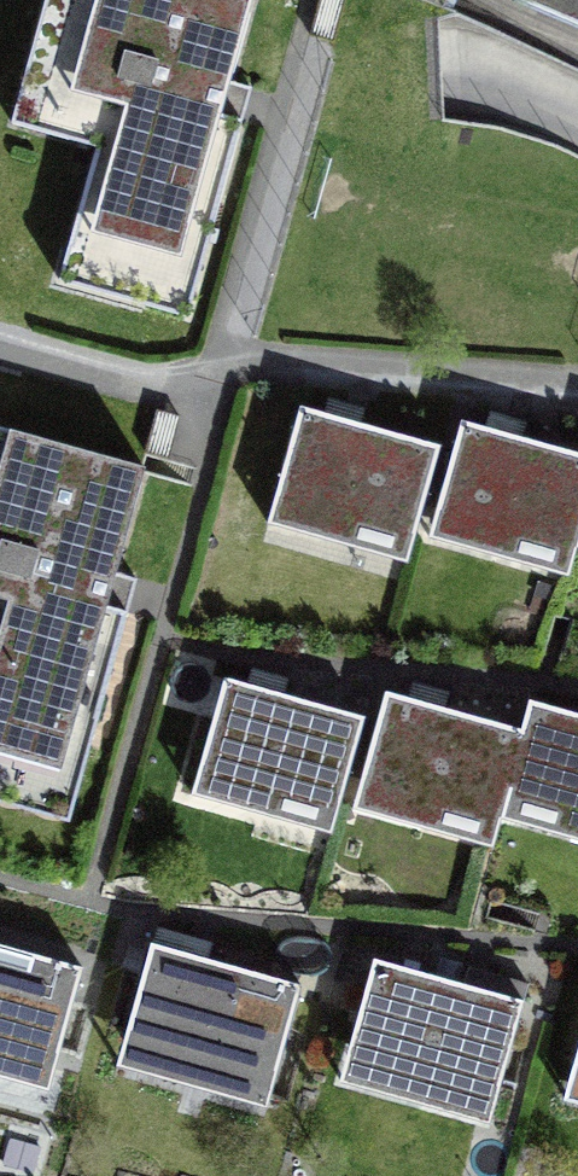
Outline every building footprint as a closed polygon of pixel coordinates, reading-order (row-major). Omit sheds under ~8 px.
[(176,279),(188,236),(209,242),(242,121),(221,115),(253,0),(71,0),(44,98),(106,115),(69,249),(176,279)] [(577,24),(577,0),(521,0),(577,24)] [(344,514),(415,534),(440,447),(302,408),(268,525),(336,544),(344,514)] [(463,423),(439,511),(576,548),(577,540),(577,454),(463,423)] [(57,783),(72,728),(94,734),(128,613),(107,607),(117,573),(94,567),(107,522),(129,528),(146,470),(0,428),(0,767),(57,783)] [(269,784),(340,806),(366,719),(227,677),(193,793),(260,813),(269,784)] [(508,789),(524,731),(387,693),(363,781),(500,819),(508,789)] [(508,789),(577,808),(577,716),(532,703),(524,731),(508,789)] [(205,1090),(266,1107),(301,985),(152,944),(125,1042),(211,1067),(205,1090)] [(52,1089),(85,968),(0,945),(0,1075),(52,1089)] [(419,1104),(490,1124),(524,1000),(374,958),(350,1046),(429,1068),(419,1104)]
